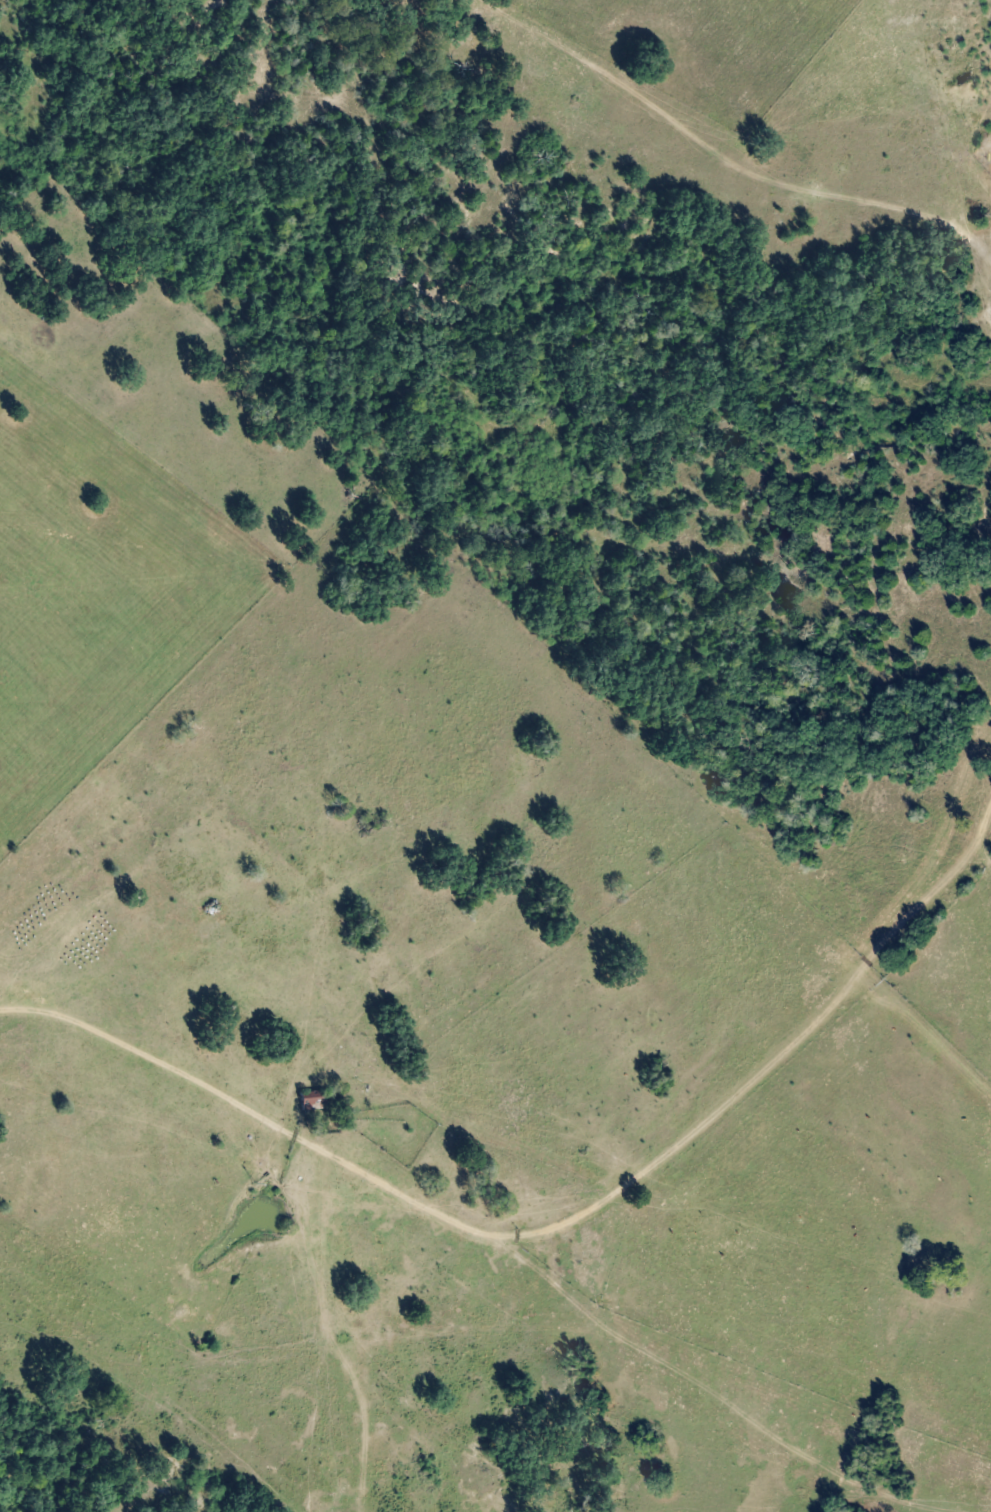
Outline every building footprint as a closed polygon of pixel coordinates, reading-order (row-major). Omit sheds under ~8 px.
[(325,1106),(322,1089),(298,1094),(302,1111),(325,1106)]
